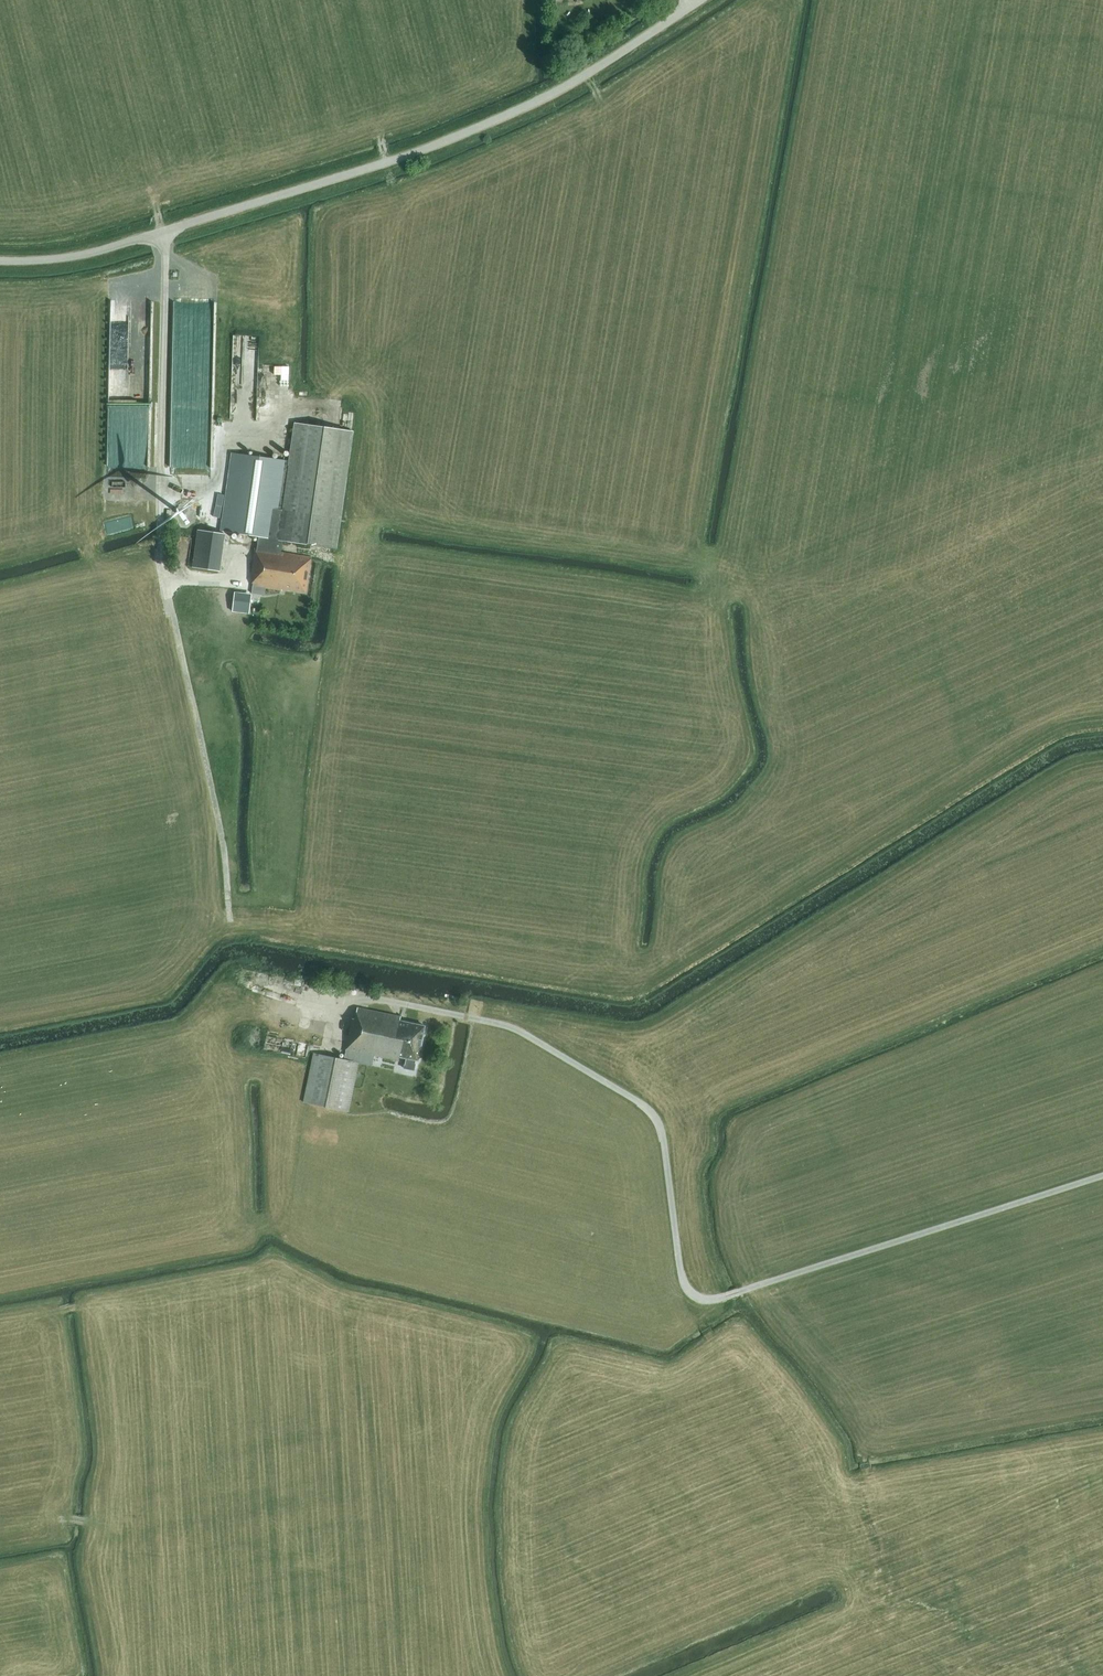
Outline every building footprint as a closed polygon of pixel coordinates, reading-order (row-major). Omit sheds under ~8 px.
[(201,401),(200,387),(186,387),(186,378),(176,378),(176,402),(201,401)] [(289,461),(232,453),(221,531),(260,536),(258,549),(256,548),(251,575),(254,575),(252,586),(251,593),(264,595),(265,588),(281,590),(281,589),(305,593),(312,558),(282,552),(283,541),(338,548),(353,432),(294,424),(289,461)] [(226,534),(198,530),(193,567),(220,571),(226,534)] [(423,1037),(426,1025),(401,1020),(401,1016),(358,1007),(355,1018),(353,1018),(346,1049),(347,1049),(344,1059),(314,1052),(303,1101),(348,1110),(359,1062),(372,1065),(374,1055),(400,1060),(400,1056),(418,1060),(421,1049),(424,1037),(423,1037)]
